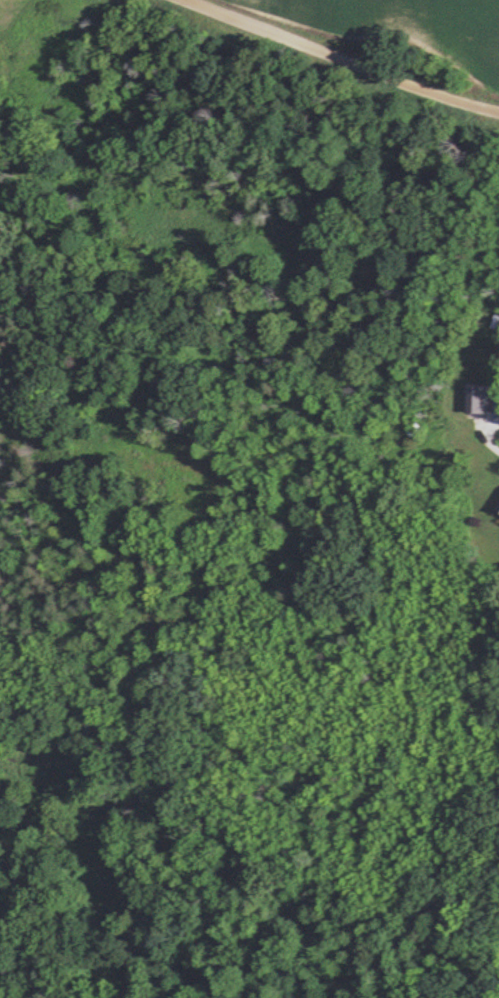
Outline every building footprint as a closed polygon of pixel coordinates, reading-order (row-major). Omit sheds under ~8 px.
[(490,412),(490,382),(465,382),(465,412),(490,412)]
